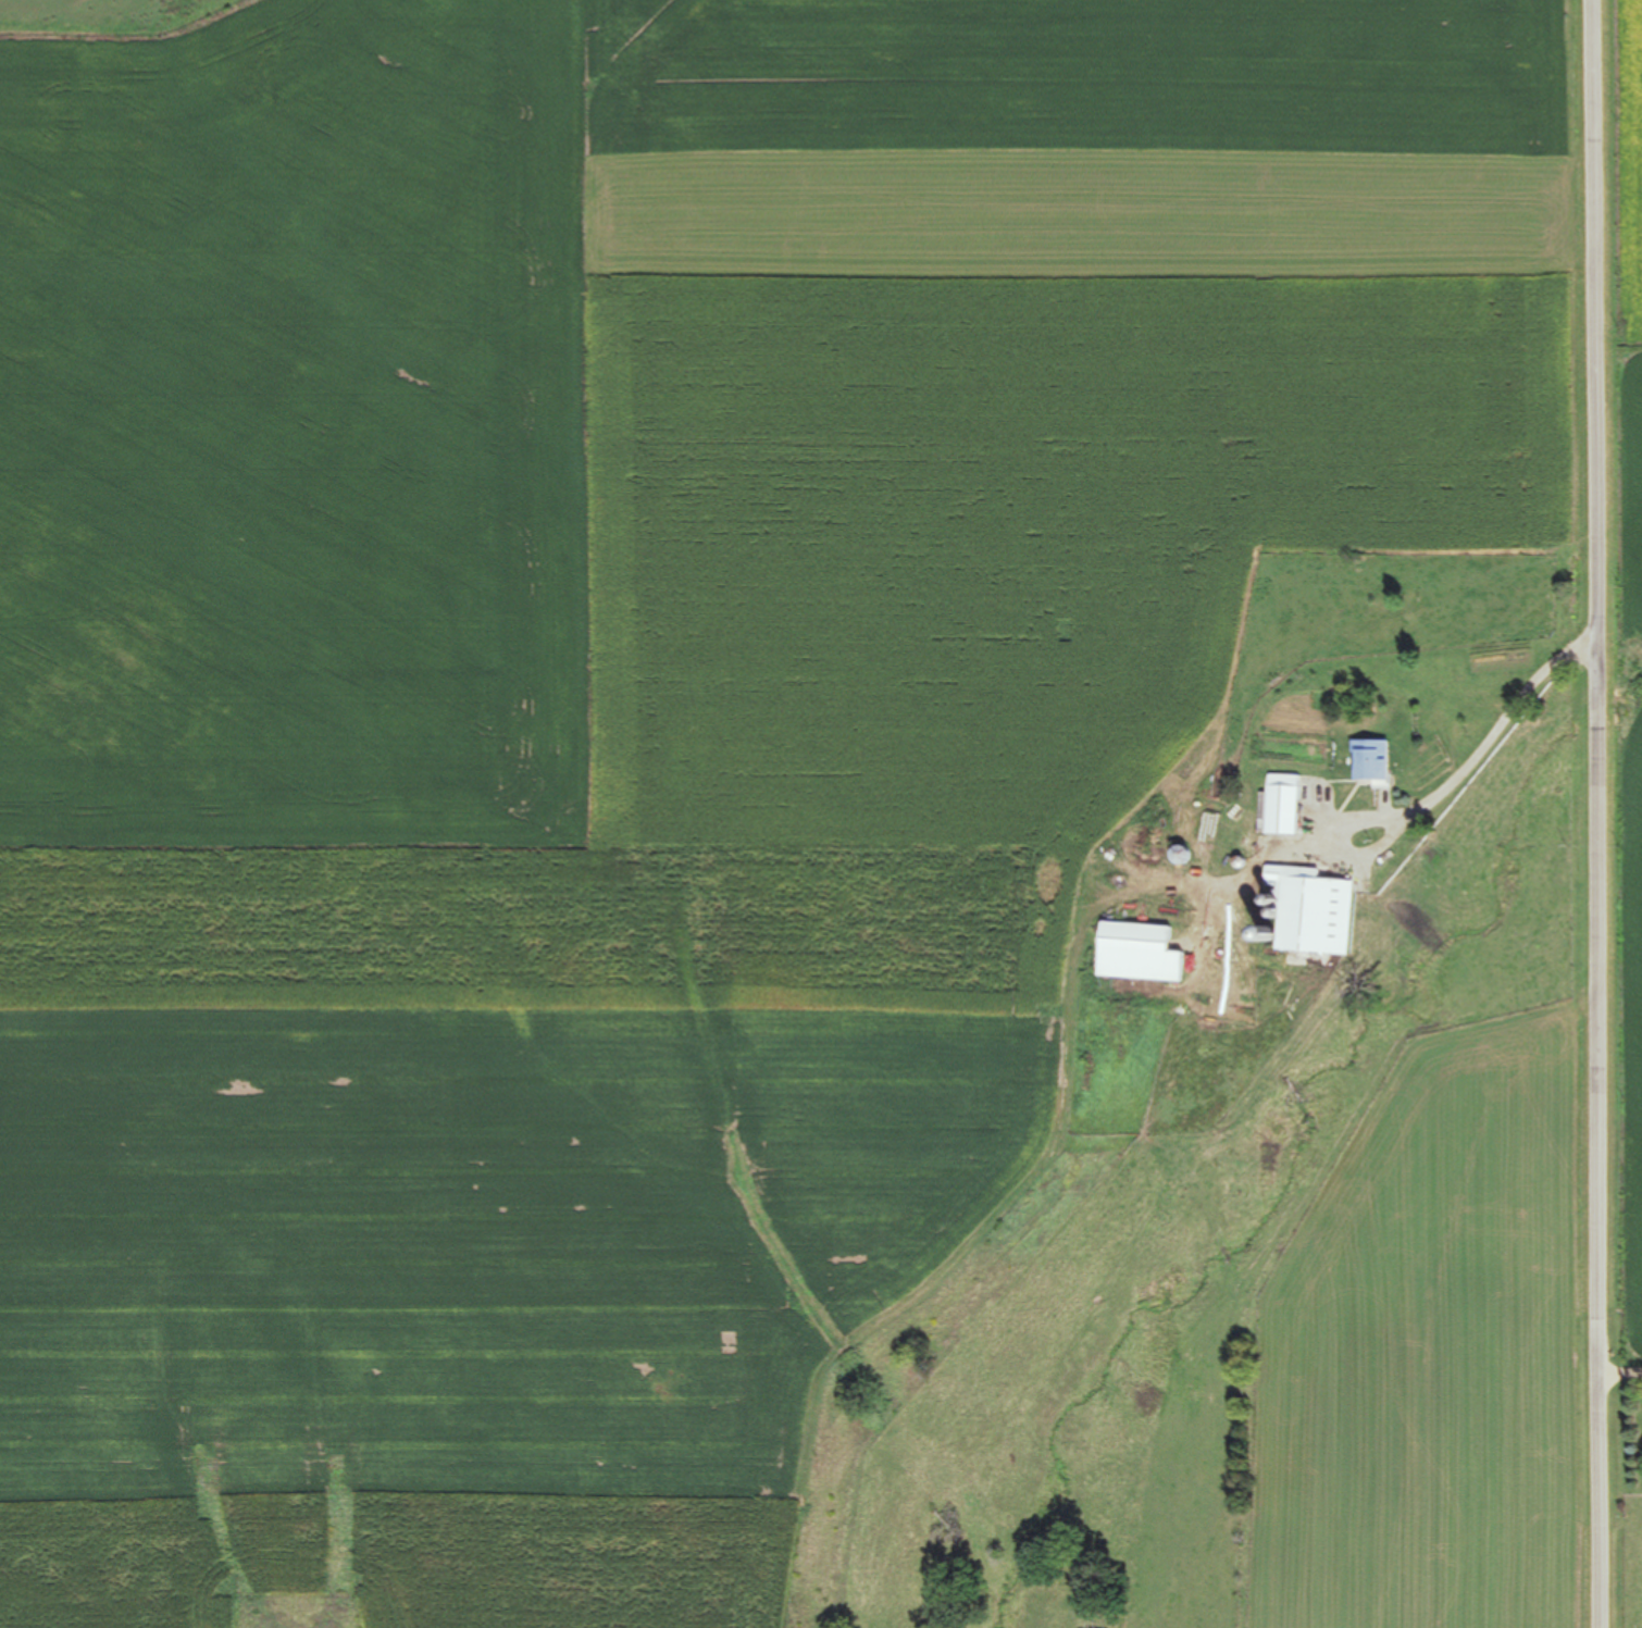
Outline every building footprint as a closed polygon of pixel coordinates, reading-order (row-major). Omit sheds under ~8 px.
[(1397,742),(1357,742),(1357,782),(1376,782),(1376,788),(1397,788),(1397,742)] [(1271,775),(1271,836),(1306,836),(1306,776),(1271,775)] [(1228,829),(1206,824),(1197,865),(1219,870),(1228,829)] [(1365,953),(1369,880),(1327,878),(1327,869),(1268,867),(1264,941),(1286,942),(1286,950),(1365,953)] [(1180,926),(1104,923),(1102,977),(1191,981),(1192,951),(1179,950),(1180,926)]
